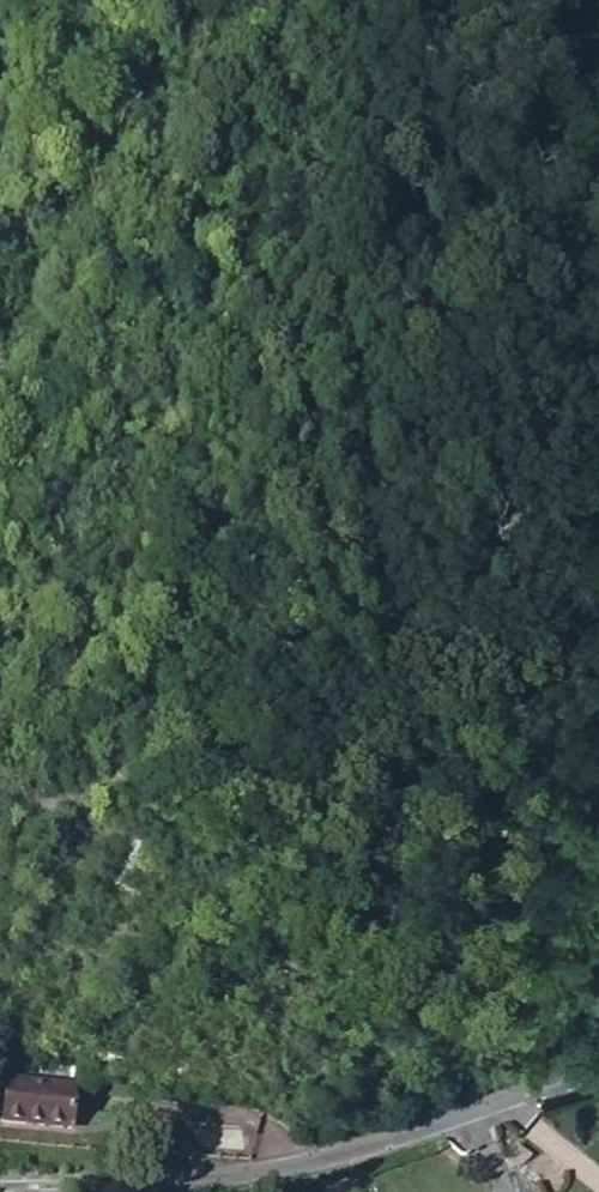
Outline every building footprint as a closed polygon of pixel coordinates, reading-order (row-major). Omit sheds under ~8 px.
[(60,1095),(0,1084),(0,1134),(54,1141),(60,1095)]
